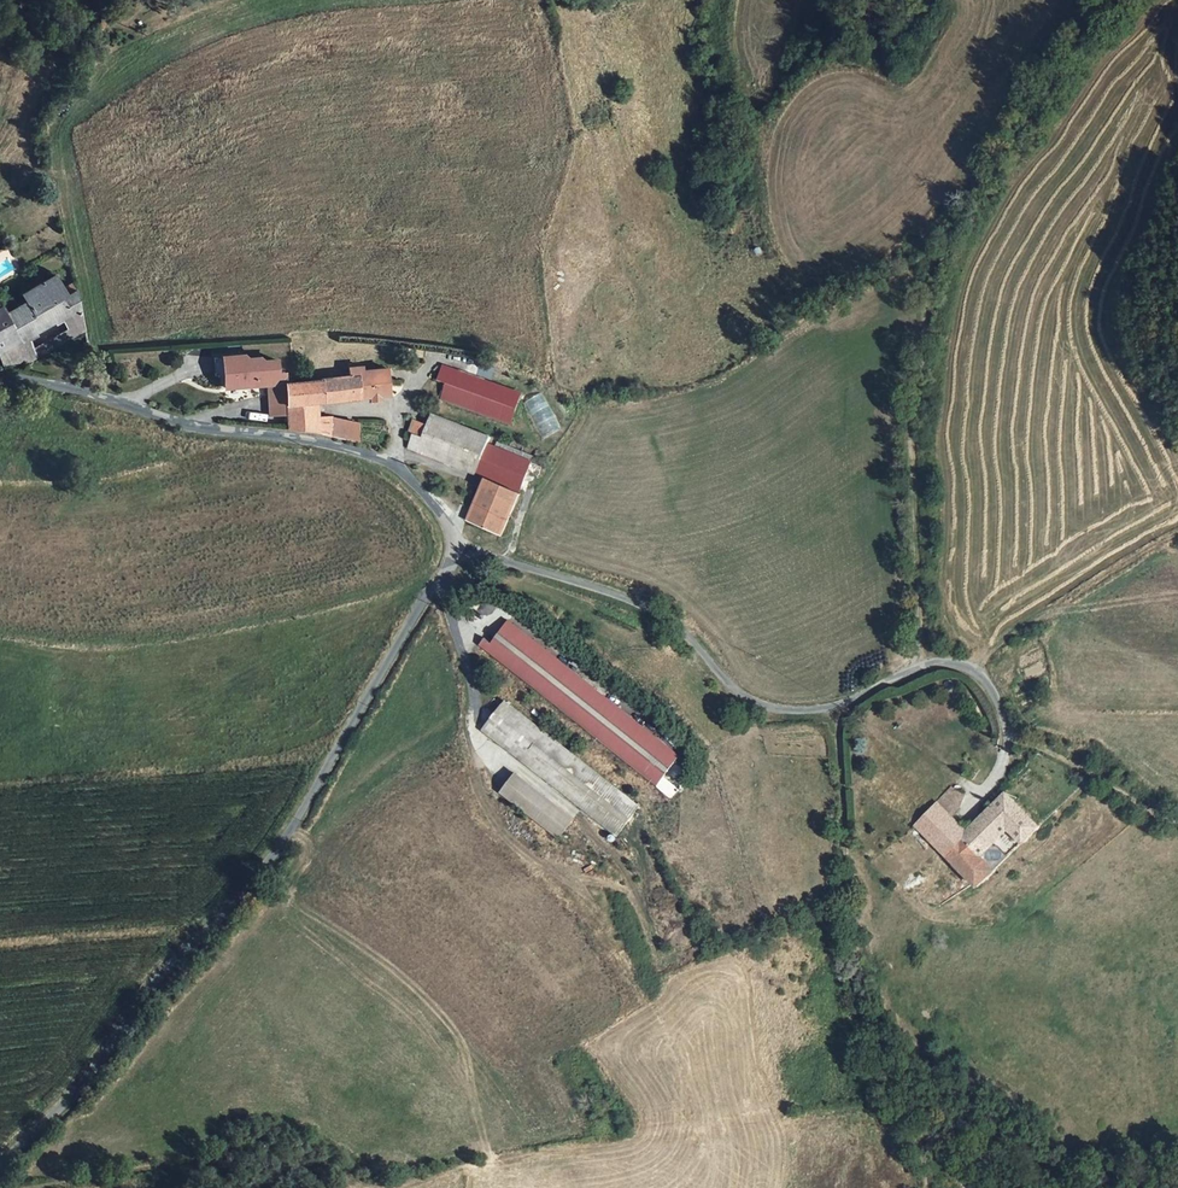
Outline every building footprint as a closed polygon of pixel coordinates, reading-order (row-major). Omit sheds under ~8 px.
[(83,315),(79,298),(78,291),(72,283),(65,288),(57,274),(24,293),(27,301),(8,313),(4,305),(0,308),(0,353),(4,363),(32,361),(39,357),(37,354),(35,351),(29,340),(63,323),(68,321),(69,321),(78,317),(83,315)] [(72,329),(75,336),(86,329),(86,327),(83,315),(78,317),(81,325),(72,329)] [(78,317),(69,321),(72,329),(81,325),(78,317)] [(72,329),(45,345),(49,351),(75,336),(72,329)] [(49,351),(45,345),(35,351),(37,354),(39,357),(49,351)] [(225,373),(226,386),(265,385),(284,381),(288,381),(287,371),(278,371),(277,358),(264,359),(261,356),(249,357),(245,353),(224,355),(225,373)] [(224,355),(215,355),(216,373),(225,373),(224,355)] [(344,378),(295,380),(297,404),(319,402),(385,398),(387,396),(387,373),(364,375),(364,369),(349,369),(349,377),(344,378)] [(512,424),(520,397),(444,372),(440,385),(449,389),(445,402),(512,424)] [(288,381),(284,381),(286,399),(287,404),(297,404),(295,380),(288,381)] [(267,416),(289,415),(287,404),(286,399),(284,381),(265,385),(267,416)] [(297,404),(287,404),(289,415),(289,419),(290,428),(300,428),(319,433),(319,417),(319,402),(297,404)] [(405,435),(410,437),(406,450),(515,489),(528,451),(426,416),(423,426),(410,422),(405,435)] [(319,417),(319,433),(358,442),(360,424),(334,419),(334,418),(319,417)] [(494,533),(510,491),(475,478),(460,520),(494,533)] [(683,760),(517,621),(491,651),(658,790),(683,760)] [(642,810),(509,701),(485,730),(618,839),(642,810)] [(556,831),(572,813),(520,769),(505,787),(556,831)] [(951,787),(916,826),(977,885),(1037,826),(1003,793),(964,831),(948,816),(949,815),(954,809),(959,803),(962,795),(951,787)]
